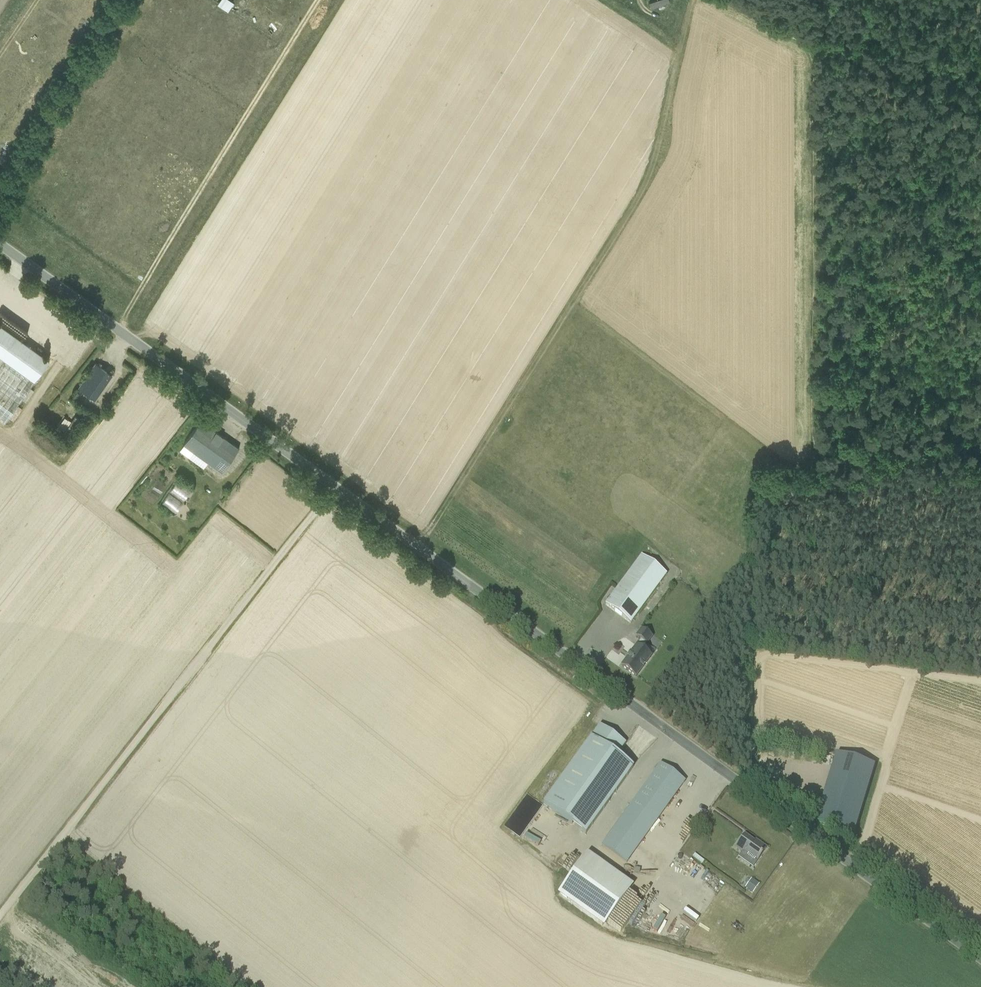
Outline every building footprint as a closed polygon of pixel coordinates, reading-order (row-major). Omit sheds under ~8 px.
[(228,10),(234,1),(232,0),(220,0),(218,4),(228,10)] [(4,422),(49,359),(0,324),(0,419),(4,422)] [(94,400),(112,374),(96,363),(78,388),(94,400)] [(75,417),(65,432),(69,435),(80,419),(75,417)] [(221,472),(239,448),(201,420),(183,445),(221,472)] [(177,482),(170,492),(183,502),(191,491),(177,482)] [(182,504),(169,494),(162,504),(175,513),(182,504)] [(631,624),(667,575),(641,556),(605,605),(631,624)] [(621,666),(636,677),(651,656),(642,650),(646,644),(647,644),(652,637),(641,629),(636,637),(641,640),(637,646),(636,646),(621,666)] [(633,768),(632,768),(617,757),(625,745),(599,726),(543,804),(585,834),(633,768)] [(879,767),(841,753),(817,821),(855,834),(879,767)] [(618,824),(642,841),(684,782),(660,764),(618,824)] [(758,861),(766,848),(755,840),(754,842),(744,836),(736,848),(742,852),(738,858),(753,869),(758,861)] [(587,854),(557,895),(603,929),(633,887),(587,854)] [(702,868),(699,877),(705,879),(708,870),(702,868)] [(752,879),(746,889),(752,894),(759,884),(752,879)]
